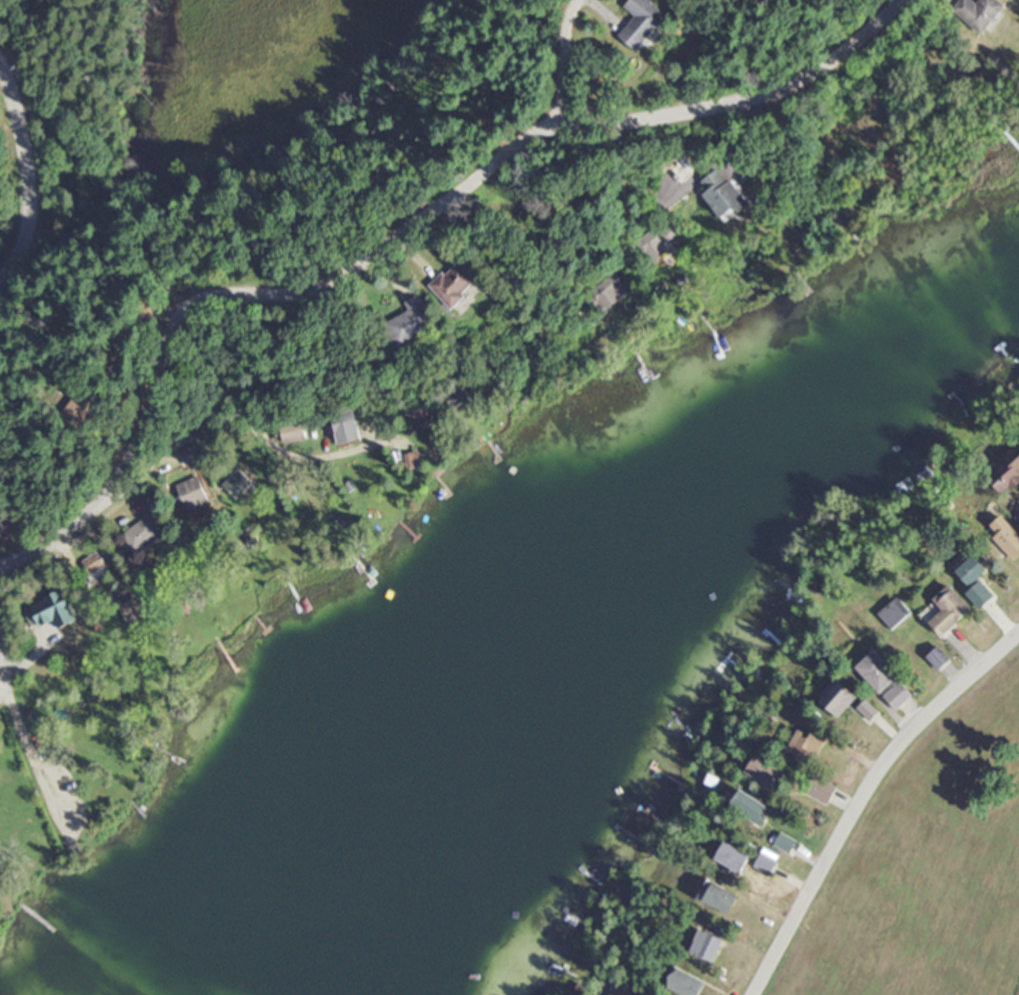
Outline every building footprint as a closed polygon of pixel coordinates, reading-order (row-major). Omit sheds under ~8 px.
[(647,0),(626,0),(621,6),(632,16),(615,36),(633,51),(664,15),(647,0)] [(951,12),(978,35),(1003,5),(997,0),(976,0),(973,3),(970,0),(962,0),(951,12)] [(721,221),(745,203),(719,166),(694,183),(721,221)] [(667,246),(647,230),(635,246),(654,261),(667,246)] [(429,284),(450,307),(478,280),(456,258),(429,284)] [(623,293),(612,275),(597,284),(607,302),(623,293)] [(434,325),(416,294),(404,300),(409,309),(384,324),(398,346),(434,325)] [(61,408),(76,422),(100,397),(85,382),(61,408)] [(463,382),(441,392),(449,412),(472,403),(463,382)] [(329,416),(334,444),(358,440),(353,411),(329,416)] [(303,439),(299,419),(277,424),(281,444),(303,439)] [(983,473),(1003,497),(1018,483),(1018,442),(983,473)] [(184,466),(197,459),(191,446),(177,453),(184,466)] [(250,483),(235,468),(218,485),(233,500),(250,483)] [(171,490),(187,511),(207,496),(192,475),(171,490)] [(154,526),(161,522),(153,510),(120,534),(134,554),(160,535),(154,526)] [(1010,561),(1018,553),(1018,539),(1005,524),(982,545),(996,561),(1004,554),(1010,561)] [(107,575),(96,552),(78,561),(88,584),(107,575)] [(952,571),(964,586),(983,571),(971,556),(952,571)] [(975,609),(991,597),(979,581),(963,593),(975,609)] [(939,611),(925,622),(937,637),(968,611),(947,586),(930,600),(939,611)] [(49,618),(55,629),(66,623),(60,610),(68,606),(61,593),(52,597),(51,594),(22,609),(32,628),(49,618)] [(888,631),(907,614),(893,598),(873,615),(888,631)] [(935,671),(946,660),(935,648),(923,658),(935,671)] [(852,669),(877,695),(895,677),(870,651),(852,669)] [(835,718),(854,698),(836,680),(816,700),(835,718)] [(880,697),(893,712),(910,696),(897,682),(880,697)] [(867,722),(876,713),(862,701),(854,710),(867,722)] [(810,766),(824,739),(797,725),(783,751),(810,766)] [(768,791),(781,773),(755,754),(742,771),(768,791)] [(801,792),(826,803),(834,786),(808,775),(801,792)] [(754,815),(756,796),(732,794),(730,813),(754,815)] [(793,841),(777,833),(771,845),(787,854),(793,841)] [(737,874),(747,856),(722,841),(712,859),(737,874)] [(767,876),(777,856),(761,848),(750,868),(767,876)] [(735,899),(709,880),(697,897),(723,916),(735,899)] [(720,940),(696,930),(686,953),(711,963),(720,940)] [(703,983),(673,967),(662,987),(678,994),(697,994),(703,983)]
